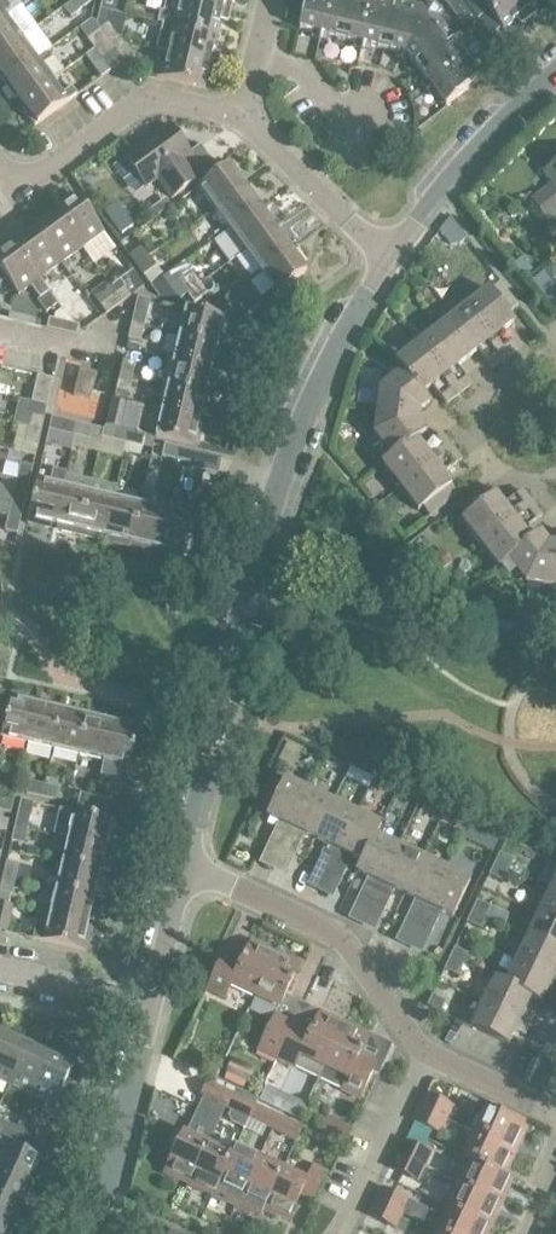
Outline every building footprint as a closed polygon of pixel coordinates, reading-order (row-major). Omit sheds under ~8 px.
[(92,0),(75,0),(74,1),(81,10),(93,2),(92,0)] [(100,10),(123,15),(126,0),(103,0),(100,10)] [(159,23),(164,24),(217,37),(222,19),(227,20),(228,13),(173,0),(167,0),(163,13),(161,12),(159,23)] [(228,13),(232,0),(173,0),(228,13)] [(299,29),(405,54),(445,106),(485,76),(476,64),(480,61),(480,60),(485,56),(478,47),(473,51),(472,50),(468,53),(458,41),(453,45),(435,21),(438,16),(442,10),(432,3),(428,9),(425,13),(396,6),(398,0),(306,0),(299,29)] [(478,45),(491,36),(473,13),(463,0),(443,0),(478,45)] [(473,13),(491,36),(501,28),(503,30),(517,19),(522,26),(528,20),(513,0),(463,0),(473,13)] [(528,20),(536,14),(531,8),(542,0),(513,0),(528,20)] [(81,10),(74,1),(64,8),(71,17),(81,10)] [(0,22),(0,54),(21,39),(6,17),(0,22)] [(159,23),(144,19),(142,26),(153,29),(163,28),(164,24),(159,23)] [(118,33),(110,23),(100,29),(101,31),(108,40),(118,33)] [(217,37),(164,24),(163,28),(158,50),(169,53),(169,52),(216,64),(218,57),(213,56),(217,37)] [(101,31),(89,40),(96,49),(108,40),(101,31)] [(127,46),(118,33),(108,40),(115,50),(117,53),(125,47),(127,46)] [(21,39),(0,54),(0,84),(1,86),(37,60),(21,39)] [(115,50),(108,40),(96,49),(103,59),(115,50)] [(47,52),(37,60),(1,86),(12,100),(14,98),(19,105),(52,81),(42,67),(52,59),(47,52)] [(161,66),(158,77),(205,89),(210,69),(215,71),(216,64),(169,52),(169,53),(165,67),(161,66)] [(52,81),(19,105),(23,110),(21,112),(32,127),(68,102),(78,95),(72,87),(62,94),(52,81)] [(397,85),(387,93),(399,107),(409,98),(397,85)] [(197,162),(190,152),(170,125),(126,158),(147,187),(159,178),(173,198),(199,179),(190,167),(197,162)] [(244,179),(232,164),(200,187),(216,209),(245,188),(241,182),(244,179)] [(551,184),(530,200),(547,222),(555,216),(555,164),(543,174),(551,184)] [(245,188),(216,209),(231,230),(264,207),(253,192),(250,194),(245,188)] [(80,198),(58,214),(83,248),(105,233),(80,198)] [(274,221),(264,207),(231,230),(246,251),(276,229),(272,224),(274,221)] [(83,248),(58,214),(36,229),(62,264),(83,248)] [(122,234),(133,226),(127,218),(116,226),(122,234)] [(529,251),(510,225),(495,236),(514,262),(529,251)] [(36,229),(15,245),(40,280),(62,264),(36,229)] [(276,229),(246,251),(261,271),(293,247),(283,233),(280,235),(276,229)] [(6,279),(18,296),(30,287),(38,300),(49,292),(40,280),(15,245),(0,256),(0,284),(6,279)] [(293,247),(261,271),(276,292),(306,270),(303,266),(305,264),(293,247)] [(137,266),(149,258),(142,248),(131,257),(137,266)] [(149,258),(137,266),(144,276),(156,267),(149,258)] [(174,294),(179,275),(158,269),(153,289),(174,294)] [(193,277),(181,285),(188,294),(199,286),(193,277)] [(199,286),(188,294),(195,304),(206,295),(199,286)] [(125,288),(117,294),(113,297),(119,306),(131,297),(125,288)] [(402,371),(393,378),(381,388),(374,434),(390,456),(381,463),(417,509),(421,506),(430,517),(458,495),(449,485),(451,484),(443,474),(461,460),(442,434),(424,448),(416,438),(426,430),(419,420),(421,409),(429,403),(423,394),(432,388),(445,405),(470,385),(458,367),(478,352),(492,370),(517,350),(504,333),(514,324),(488,291),(395,362),(402,371)] [(260,306),(259,306),(252,296),(239,306),(246,316),(260,306)] [(113,297),(100,306),(107,315),(119,306),(113,297)] [(138,298),(132,322),(145,325),(150,301),(138,298)] [(187,307),(181,333),(223,343),(229,317),(187,307)] [(65,322),(55,320),(50,319),(47,329),(62,333),(65,322)] [(65,322),(62,333),(77,336),(79,325),(73,324),(65,322)] [(145,325),(132,322),(128,340),(141,343),(145,325)] [(181,333),(174,361),(212,370),(215,361),(219,362),(223,343),(181,333)] [(120,373),(133,376),(136,363),(123,360),(120,373)] [(164,383),(163,385),(206,395),(207,394),(212,370),(174,361),(169,360),(164,383)] [(91,400),(97,374),(80,370),(74,396),(91,400)] [(133,376),(120,373),(116,390),(129,393),(133,376)] [(38,376),(32,402),(47,406),(54,380),(38,376)] [(151,407),(150,409),(162,412),(201,421),(202,413),(206,414),(211,396),(206,395),(163,385),(160,399),(153,397),(153,399),(151,407)] [(12,420),(24,422),(28,397),(17,395),(12,420)] [(32,414),(29,428),(41,431),(45,416),(47,406),(32,402),(29,414),(32,414)] [(115,428),(120,429),(124,414),(111,411),(107,426),(115,428)] [(162,412),(155,438),(199,448),(203,430),(199,429),(199,426),(201,421),(162,412)] [(75,437),(78,424),(63,420),(60,434),(75,437)] [(103,430),(78,424),(75,437),(101,443),(104,430),(103,430)] [(104,430),(101,443),(102,439),(112,441),(115,428),(107,426),(104,430)] [(41,431),(29,428),(25,444),(38,447),(41,431)] [(130,432),(120,429),(115,428),(112,441),(127,445),(130,432)] [(130,432),(127,445),(142,448),(145,435),(130,432)] [(177,461),(180,448),(165,444),(162,457),(177,461)] [(177,461),(191,464),(194,451),(180,448),(177,461)] [(191,464),(190,468),(218,475),(222,458),(194,451),(191,464)] [(7,463),(4,477),(18,480),(21,466),(20,466),(7,463)] [(21,466),(18,480),(30,483),(34,467),(21,465),(21,466)] [(50,484),(38,481),(27,526),(46,530),(47,523),(55,525),(64,487),(66,476),(67,473),(53,470),(50,484)] [(92,482),(66,476),(64,487),(55,525),(62,527),(61,530),(80,534),(89,493),(92,482)] [(18,480),(14,495),(26,498),(30,483),(18,480)] [(104,496),(89,493),(80,534),(97,538),(98,535),(106,537),(115,499),(117,487),(107,484),(104,496)] [(494,495),(487,486),(459,508),(466,517),(462,520),(498,567),(508,560),(526,583),(555,588),(555,544),(549,543),(541,532),(531,540),(523,530),(542,516),(523,491),(504,505),(495,494),(494,495)] [(115,499),(106,537),(114,539),(113,542),(130,546),(140,504),(115,499)] [(165,510),(140,504),(130,546),(149,550),(149,547),(156,549),(165,510)] [(165,510),(156,549),(164,551),(164,554),(182,558),(192,516),(165,510)] [(21,519),(8,516),(5,532),(17,534),(21,519)] [(541,613),(542,596),(530,595),(528,612),(541,613)] [(29,700),(11,695),(1,738),(27,744),(36,706),(28,704),(29,700)] [(44,708),(36,706),(27,744),(53,750),(63,707),(45,703),(44,708)] [(89,713),(63,707),(53,750),(78,756),(89,713)] [(105,717),(89,713),(78,756),(104,762),(113,723),(104,721),(105,717)] [(113,723),(104,762),(130,768),(140,725),(121,721),(120,725),(113,723)] [(283,847),(310,790),(286,779),(279,795),(270,813),(268,817),(281,823),(278,829),(276,828),(270,841),(283,847)] [(44,786),(44,785),(29,782),(26,795),(41,798),(44,786)] [(60,789),(44,786),(41,798),(57,802),(60,789)] [(268,790),(260,808),(270,813),(279,795),(278,794),(268,790)] [(310,790),(283,847),(296,854),(302,841),(301,840),(303,834),(315,840),(334,802),(310,790)] [(92,810),(95,797),(80,794),(77,807),(92,810)] [(95,797),(92,810),(107,814),(110,801),(95,797)] [(0,798),(0,812),(11,814),(14,801),(0,798)] [(21,801),(15,825),(28,829),(34,803),(21,801)] [(358,813),(334,802),(315,840),(328,846),(325,851),(323,851),(317,864),(330,870),(358,813)] [(68,838),(106,847),(108,839),(113,840),(117,822),(74,812),(68,838)] [(381,825),(358,813),(330,870),(343,877),(350,863),(349,862),(351,857),(362,862),(375,835),(376,835),(381,825)] [(28,829),(15,825),(11,842),(24,845),(28,829)] [(375,835),(362,862),(357,873),(370,879),(366,885),(365,884),(358,898),(372,904),(400,847),(376,835),(375,835)] [(106,847),(68,838),(59,836),(55,852),(64,854),(62,863),(105,873),(109,856),(105,855),(106,847)] [(423,858),(400,847),(372,904),(385,910),(391,897),(390,896),(393,890),(405,896),(423,858)] [(513,860),(500,854),(495,865),(508,871),(513,860)] [(446,869),(423,858),(405,896),(417,901),(414,907),(412,906),(406,920),(419,927),(446,869)] [(7,863),(3,876),(16,879),(20,866),(7,863)] [(105,873),(62,863),(56,889),(99,899),(105,873)] [(508,871),(494,865),(489,876),(503,882),(508,871)] [(470,880),(446,869),(419,927),(432,933),(439,920),(437,919),(440,912),(452,918),(470,880)] [(3,876),(0,890),(0,893),(12,896),(16,879),(3,876)] [(99,899),(56,889),(50,914),(89,923),(90,916),(94,917),(99,899)] [(538,914),(555,923),(555,894),(549,890),(538,914)] [(477,901),(472,912),(485,918),(491,907),(477,901)] [(0,902),(0,932),(7,934),(14,906),(9,905),(0,902)] [(50,914),(42,912),(38,930),(45,932),(43,940),(86,950),(91,932),(87,931),(89,923),(50,914)] [(485,918),(472,912),(467,923),(480,929),(485,918)] [(538,914),(526,938),(555,952),(555,923),(538,914)] [(515,961),(555,981),(555,952),(526,938),(515,961)] [(243,961),(226,952),(207,991),(224,999),(231,987),(254,998),(276,952),(253,941),(243,961)] [(450,959),(463,966),(468,955),(455,948),(450,959)] [(301,964),(276,952),(254,998),(278,1010),(301,964)] [(463,966),(450,959),(445,970),(458,977),(463,966)] [(531,998),(542,1003),(548,990),(555,994),(555,981),(515,961),(504,985),(531,998)] [(493,980),(482,1004),(529,1026),(534,1015),(525,1011),(531,998),(504,985),(493,980)] [(427,1007),(440,1014),(446,1002),(432,996),(427,1007)] [(529,1026),(482,1004),(470,1028),(508,1046),(515,1032),(524,1036),(529,1026)] [(275,1062),(294,1021),(275,1012),(256,1053),(258,1054),(256,1056),(273,1064),(274,1061),(275,1062)] [(312,1030),(294,1021),(275,1062),(295,1071),(296,1068),(319,1079),(324,1068),(344,1025),(320,1014),(312,1030)] [(324,1068),(319,1079),(342,1091),(360,1099),(376,1067),(358,1058),(369,1037),(344,1025),(324,1068)] [(0,1045),(0,1081),(9,1085),(29,1043),(6,1032),(0,1045)] [(29,1043),(9,1085),(32,1096),(51,1053),(29,1043)] [(74,1064),(51,1053),(32,1096),(44,1101),(38,1116),(69,1130),(79,1091),(65,1084),(74,1064)] [(225,1109),(232,1093),(208,1082),(200,1097),(225,1109)] [(273,1108),(280,1093),(267,1087),(260,1102),(273,1108)] [(232,1093),(225,1109),(248,1120),(249,1118),(250,1118),(256,1105),(232,1093)] [(426,1094),(419,1108),(447,1121),(454,1107),(426,1094)] [(249,1118),(248,1120),(272,1131),(279,1116),(256,1105),(250,1118),(249,1118)] [(527,1130),(477,1106),(466,1129),(475,1133),(474,1134),(514,1153),(514,1152),(518,1143),(521,1144),(527,1130)] [(447,1121),(419,1108),(412,1122),(440,1136),(447,1121)] [(279,1116),(272,1131),(294,1141),(301,1126),(279,1116)] [(1,1123),(0,1122),(0,1136),(12,1141),(17,1129),(1,1123)] [(344,1125),(337,1140),(345,1144),(353,1129),(344,1125)] [(32,1135),(17,1129),(12,1141),(27,1147),(32,1135)] [(475,1133),(466,1129),(462,1138),(471,1142),(462,1160),(471,1164),(471,1163),(502,1177),(503,1176),(507,1167),(509,1168),(516,1153),(514,1152),(514,1153),(474,1134),(475,1133)] [(172,1150),(175,1153),(164,1176),(179,1183),(181,1180),(189,1184),(190,1185),(208,1146),(184,1134),(182,1138),(177,1137),(172,1140),(170,1144),(170,1145),(171,1148),(172,1150)] [(189,1184),(188,1186),(204,1194),(205,1191),(213,1195),(215,1191),(231,1156),(235,1147),(212,1137),(208,1146),(190,1185),(189,1184)] [(403,1141),(396,1154),(426,1169),(432,1155),(403,1141)] [(33,1186),(44,1163),(0,1143),(0,1171),(33,1186)] [(235,1147),(231,1156),(215,1191),(216,1191),(212,1198),(227,1205),(229,1203),(236,1206),(240,1198),(241,1198),(259,1159),(235,1147)] [(426,1169),(396,1154),(389,1170),(419,1184),(426,1169)] [(240,1198),(236,1206),(237,1207),(236,1209),(252,1216),(253,1214),(260,1217),(264,1209),(283,1170),(259,1159),(241,1198),(240,1198)] [(456,1174),(452,1183),(461,1187),(461,1185),(499,1204),(499,1205),(502,1206),(509,1191),(506,1189),(510,1180),(503,1176),(502,1177),(471,1163),(471,1164),(462,1160),(456,1174)] [(264,1209),(260,1217),(262,1218),(264,1213),(278,1219),(279,1216),(289,1221),(300,1196),(312,1202),(326,1173),(313,1167),(306,1181),(283,1170),(264,1209)] [(23,1208),(33,1186),(0,1171),(0,1198),(23,1208)] [(461,1185),(461,1187),(454,1201),(445,1197),(441,1206),(449,1210),(450,1210),(488,1228),(491,1229),(498,1214),(495,1213),(499,1205),(499,1204),(461,1185)] [(374,1202),(404,1216),(410,1202),(380,1188),(374,1202)] [(12,1231),(23,1208),(0,1198),(0,1225),(12,1231)] [(404,1216),(374,1202),(367,1217),(396,1231),(404,1216)] [(430,1229),(439,1233),(439,1232),(443,1233),(485,1233),(488,1228),(450,1210),(449,1210),(443,1225),(434,1221),(430,1229)] [(0,1225),(0,1233),(11,1233),(12,1231),(0,1225)]
